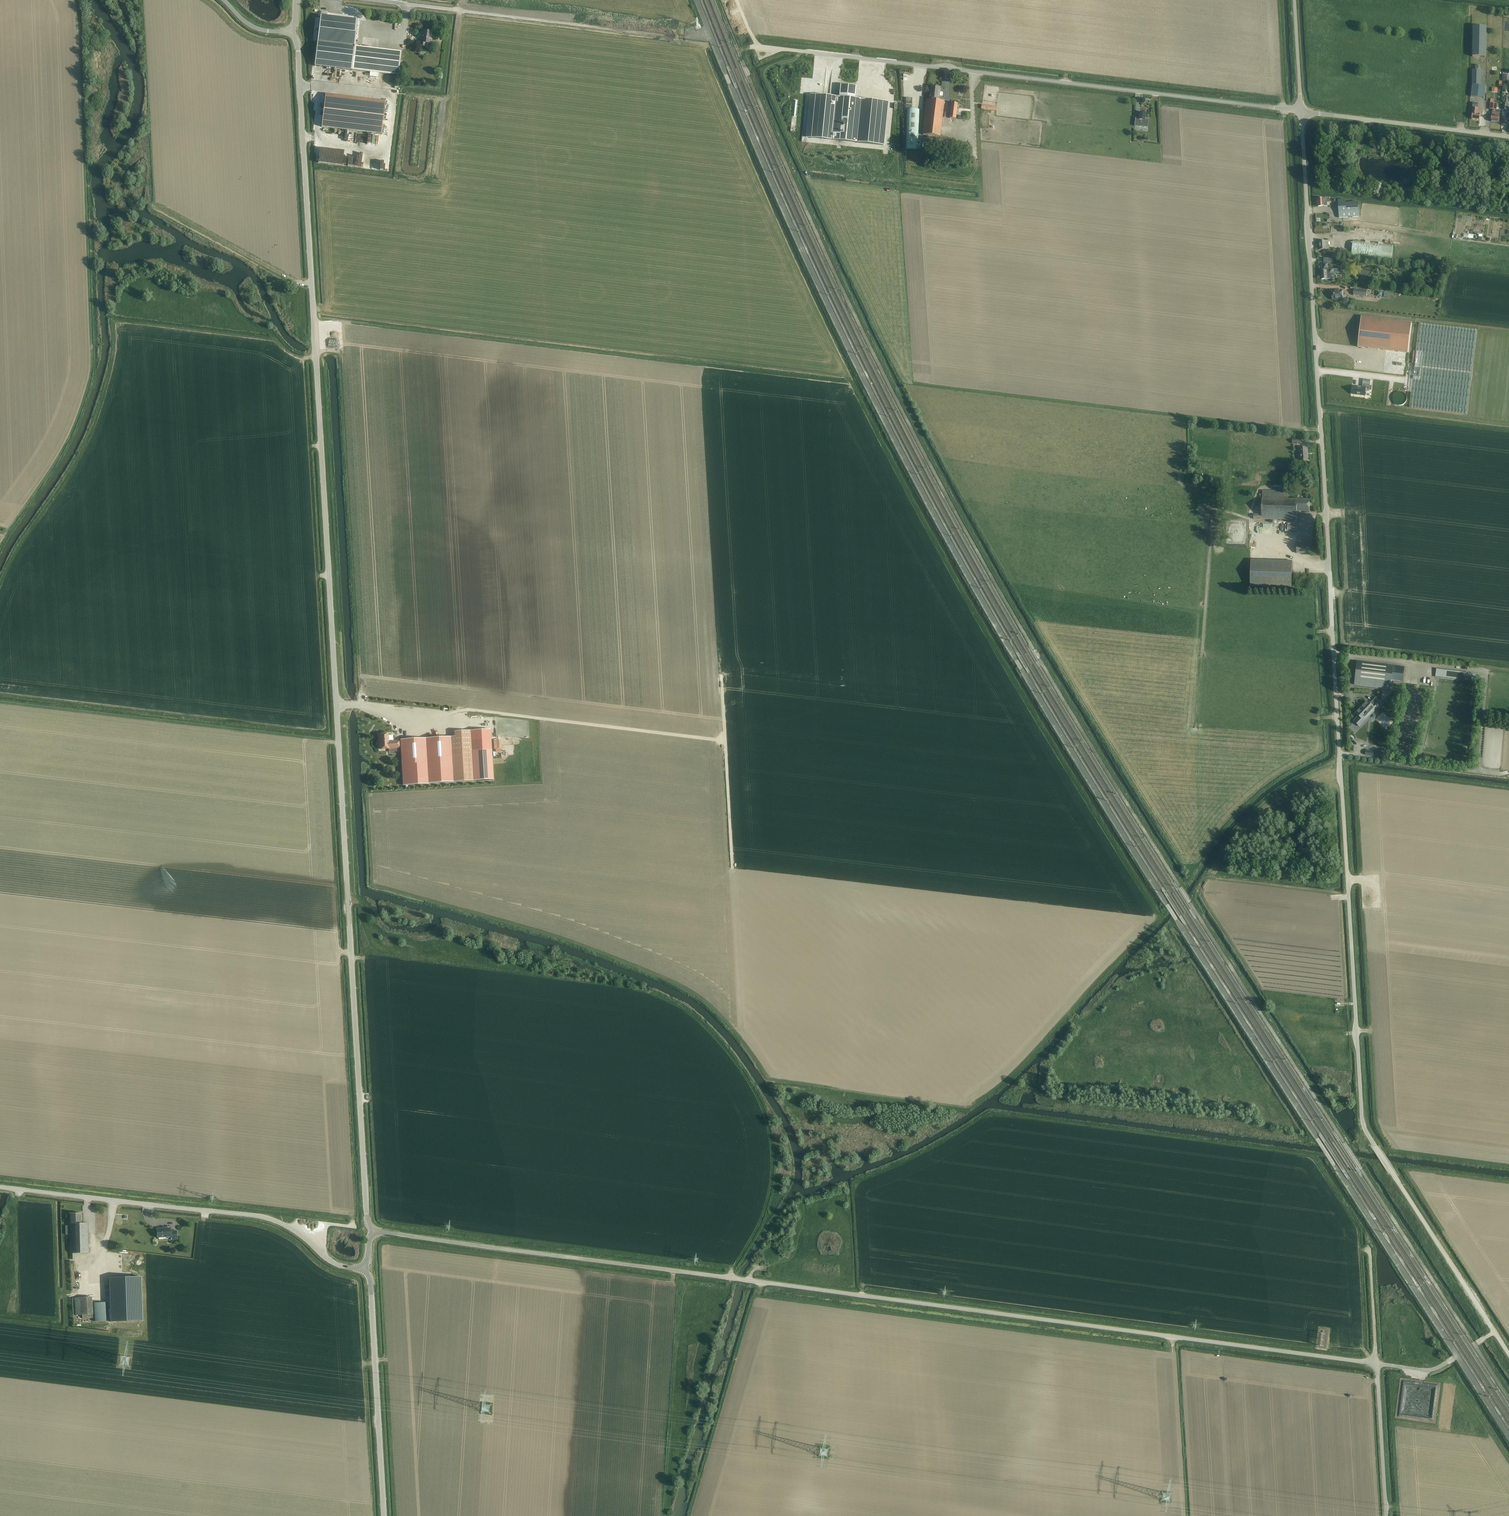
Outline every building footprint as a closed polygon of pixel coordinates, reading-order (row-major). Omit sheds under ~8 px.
[(321,16),(315,65),(351,70),(354,46),(355,46),(358,21),(321,16)] [(1486,57),(1486,26),(1473,26),(1472,57),(1474,57),(1480,57),(1486,57)] [(431,44),(432,39),(431,38),(432,32),(421,31),(419,46),(425,46),(426,43),(431,44)] [(398,75),(401,51),(355,46),(354,46),(351,70),(370,72),(370,76),(378,77),(378,73),(398,75)] [(1478,70),(1478,65),(1475,65),(1475,70),(1472,70),(1471,97),(1485,98),(1486,86),(1480,85),(1481,70),(1478,70)] [(810,98),(809,109),(814,109),(812,139),(879,145),(883,101),(855,99),(856,86),(840,85),(839,97),(816,95),(816,99),(810,98)] [(939,101),(941,88),(931,86),(929,100),(927,99),(922,134),(940,136),(944,101),(939,101)] [(381,134),(385,101),(325,94),(321,127),(381,134)] [(1493,103),(1493,99),(1491,99),(1490,103),(1489,102),(1489,104),(1490,104),(1489,109),(1492,109),(1491,121),(1499,122),(1500,110),(1496,110),(1497,103),(1493,103)] [(1479,120),(1480,111),(1478,110),(1478,108),(1477,108),(1478,103),(1472,102),(1472,108),(1471,119),(1479,120)] [(956,119),(958,103),(954,103),(951,103),(949,118),(956,119)] [(907,109),(905,148),(918,149),(918,148),(920,148),(921,140),(918,140),(919,109),(913,109),(907,109)] [(1145,118),(1145,113),(1139,112),(1139,117),(1136,117),(1134,126),(1148,127),(1149,118),(1145,118)] [(1318,198),(1317,198),(1318,206),(1327,206),(1327,202),(1330,202),(1329,198),(1323,198),(1318,198)] [(1345,199),(1338,200),(1339,217),(1359,216),(1358,202),(1345,203),(1345,199)] [(1320,249),(1325,249),(1328,249),(1328,240),(1319,241),(1320,249)] [(1391,259),(1393,244),(1353,240),(1351,255),(1391,259)] [(1349,255),(1349,249),(1347,249),(1347,247),(1341,246),(1340,255),(1349,255)] [(1328,269),(1328,262),(1333,262),(1333,258),(1323,258),(1324,271),(1321,271),(1322,279),(1334,278),(1334,273),(1339,273),(1339,268),(1328,269)] [(1332,299),(1343,299),(1342,289),(1331,290),(1332,299)] [(1408,353),(1412,323),(1361,317),(1358,347),(1408,353)] [(1467,414),(1477,330),(1420,323),(1410,407),(1467,414)] [(1353,386),(1352,394),(1365,396),(1366,390),(1369,391),(1370,384),(1362,384),(1362,387),(1353,386)] [(1300,461),(1308,460),(1307,447),(1299,448),(1300,461)] [(1254,514),(1254,519),(1296,520),(1296,511),(1309,511),(1309,500),(1287,499),(1262,498),(1262,514),(1254,514)] [(1310,553),(1310,545),(1297,545),(1296,553),(1310,553)] [(1291,587),(1291,575),(1292,561),(1251,560),(1250,586),(1291,587)] [(1401,666),(1401,661),(1395,660),(1394,666),(1357,661),(1354,685),(1389,689),(1390,684),(1391,684),(1392,677),(1395,678),(1397,668),(1396,668),(1397,666),(1401,666)] [(1454,679),(1456,671),(1436,669),(1435,677),(1454,679)] [(1377,704),(1373,701),(1370,704),(1367,701),(1356,713),(1363,720),(1374,707),(1377,704)] [(490,730),(470,731),(472,751),(473,781),(493,780),(490,730)] [(388,734),(378,734),(379,742),(380,742),(380,749),(389,749),(397,748),(401,747),(403,785),(453,782),(473,781),(472,751),(470,731),(454,732),(454,737),(451,737),(400,740),(400,741),(388,742),(388,734)] [(71,1253),(71,1259),(75,1259),(74,1253),(89,1253),(88,1223),(81,1223),(81,1213),(70,1214),(71,1253)] [(157,1228),(157,1238),(159,1238),(159,1239),(169,1239),(169,1237),(171,1237),(171,1240),(177,1240),(177,1230),(171,1231),(171,1228),(157,1228)] [(88,1270),(89,1283),(104,1282),(103,1269),(88,1270)] [(142,1280),(110,1280),(111,1324),(143,1323),(142,1280)] [(82,1297),(74,1298),(75,1316),(83,1315),(83,1318),(93,1318),(93,1314),(93,1313),(92,1297),(82,1297)] [(106,1302),(93,1303),(94,1322),(107,1321),(106,1302)]
